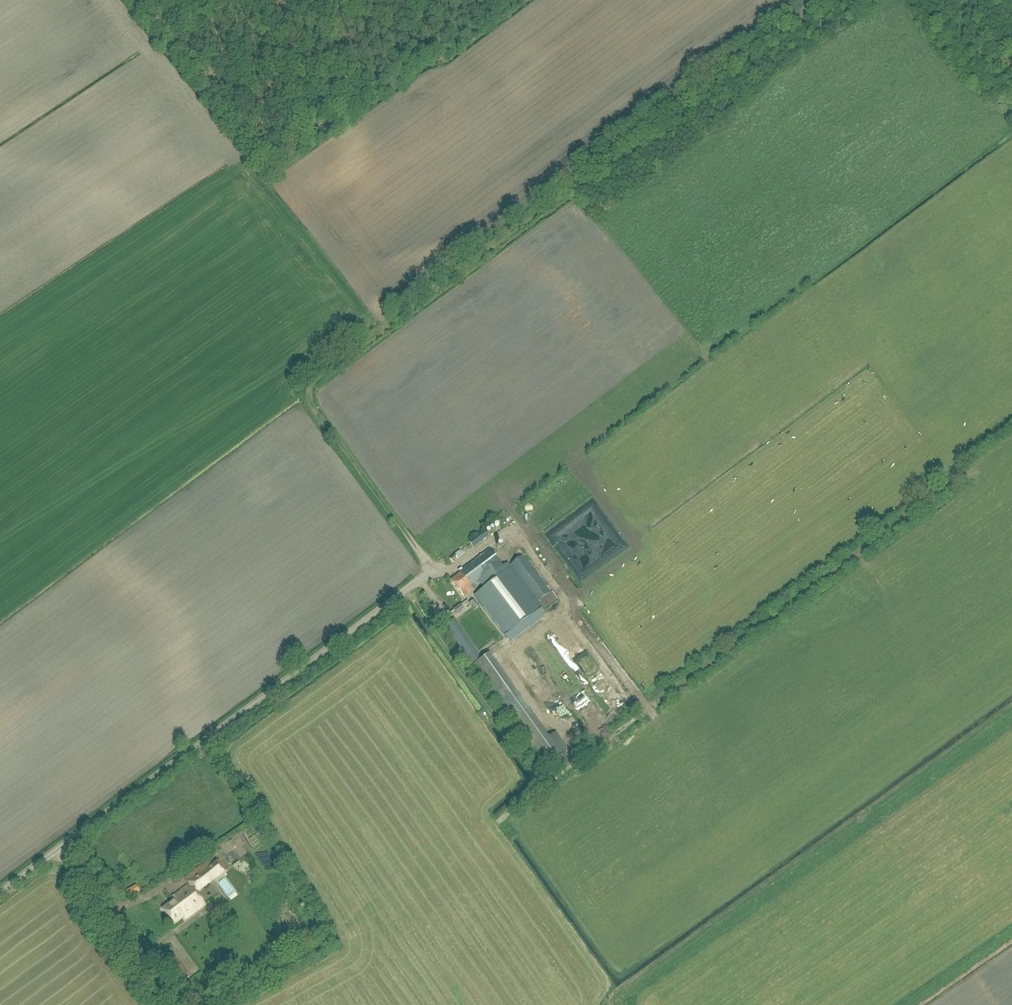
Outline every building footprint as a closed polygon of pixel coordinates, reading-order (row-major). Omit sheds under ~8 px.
[(527,537),(532,535),(529,525),(523,527),(527,537)] [(468,543),(473,549),(481,543),(477,537),(468,543)] [(543,546),(537,538),(532,542),(534,544),(531,546),(535,552),(543,546)] [(501,543),(494,547),(498,554),(505,550),(501,543)] [(522,557),(512,565),(510,562),(508,564),(506,562),(500,567),(488,551),(458,573),(460,575),(451,581),(458,591),(464,598),(472,592),(471,590),(480,583),(485,590),(475,597),(499,630),(530,608),(514,586),(520,581),(523,584),(522,584),(530,596),(543,586),(522,557)] [(452,564),(457,560),(462,556),(459,552),(454,556),(449,560),(452,564)] [(469,604),(474,611),(479,607),(474,601),(469,604)] [(445,626),(461,650),(471,664),(480,657),(471,644),(455,620),(445,626)] [(511,655),(518,668),(527,664),(521,650),(511,655)] [(489,655),(472,667),(498,704),(515,692),(489,655)] [(532,673),(537,670),(533,663),(528,667),(532,673)] [(597,675),(601,686),(610,683),(606,672),(597,675)] [(532,675),(535,691),(547,688),(544,673),(532,675)] [(604,688),(608,695),(617,690),(613,683),(604,688)] [(577,702),(588,693),(581,685),(571,693),(577,702)] [(208,884),(225,871),(218,862),(211,867),(207,862),(184,879),(189,885),(171,899),(173,902),(162,910),(173,925),(182,917),(184,920),(204,905),(195,893),(208,884)] [(128,899),(139,892),(136,886),(124,893),(128,899)] [(172,955),(162,962),(167,969),(177,962),(172,955)]
